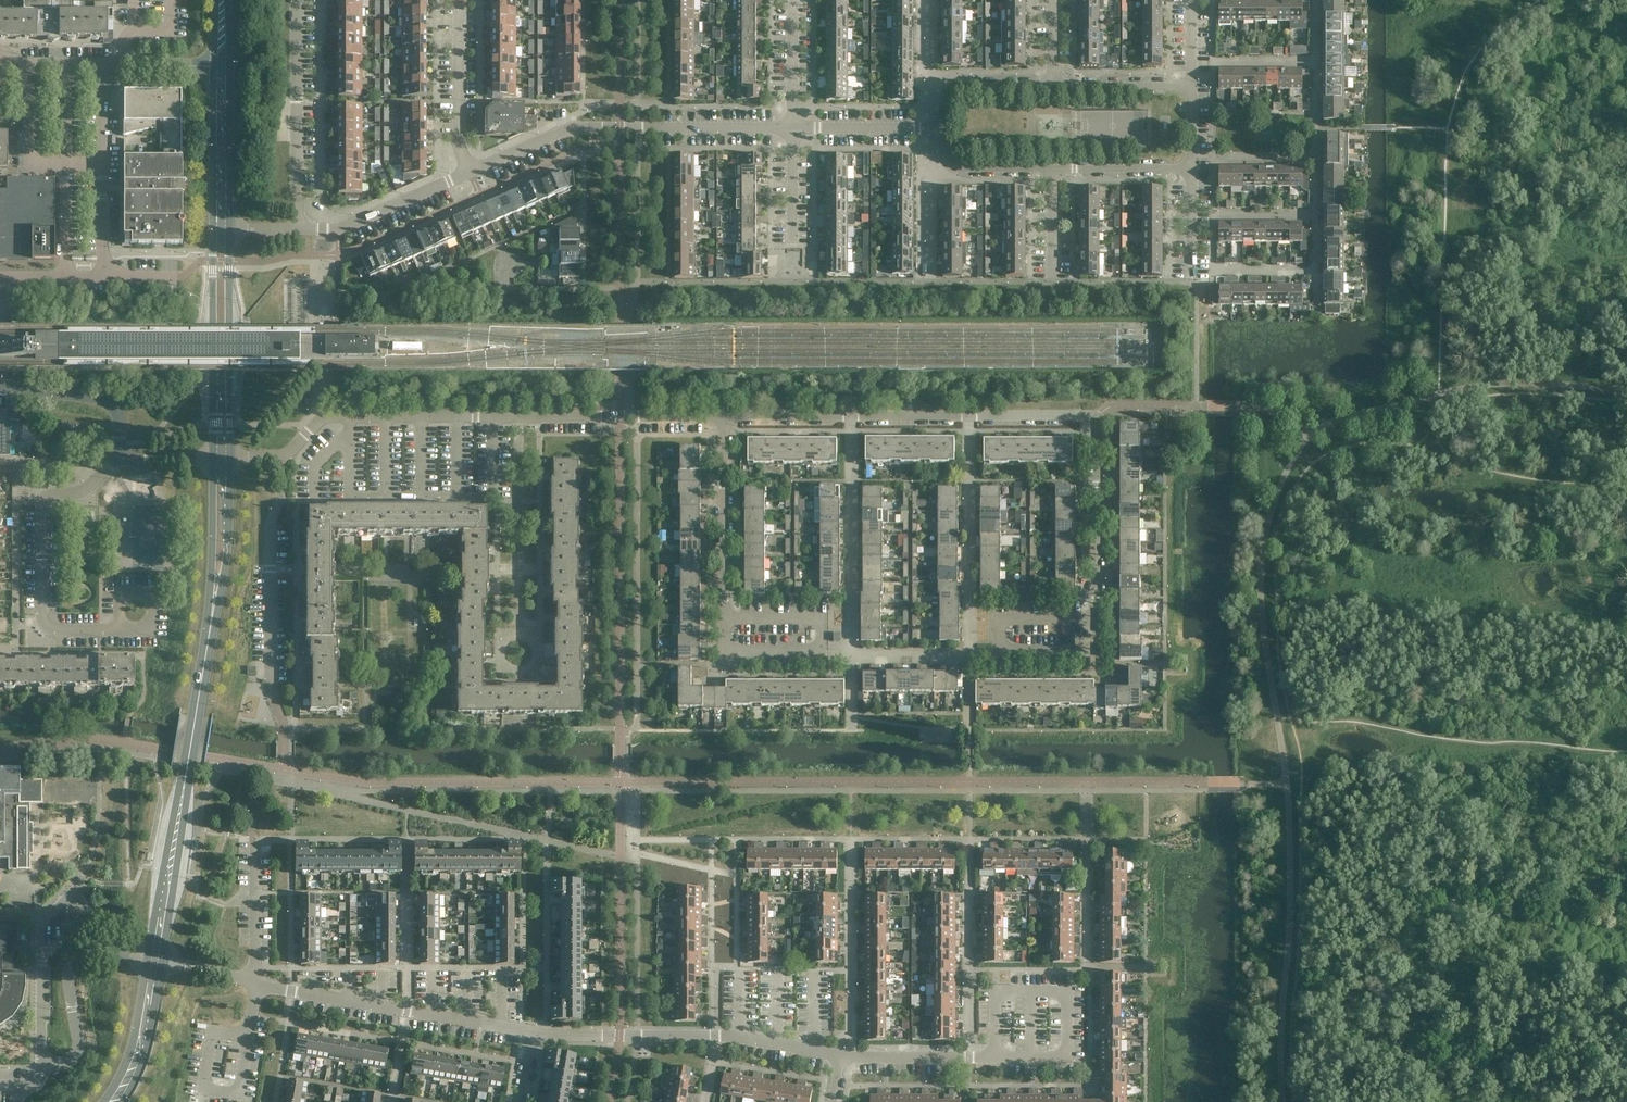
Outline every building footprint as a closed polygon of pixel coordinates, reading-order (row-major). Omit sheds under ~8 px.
[(113,3),(94,3),(94,9),(72,9),(72,0),(23,0),(23,9),(0,9),(0,36),(0,37),(1,37),(1,36),(2,36),(2,37),(4,37),(5,39),(20,39),(21,37),(22,37),(22,36),(24,36),(24,37),(24,36),(26,36),(26,37),(27,37),(28,39),(47,39),(47,41),(53,43),(60,41),(60,39),(67,39),(68,37),(69,37),(69,36),(71,36),(71,37),(71,36),(74,36),(76,39),(90,39),(92,37),(93,37),(93,36),(94,36),(94,37),(95,37),(95,36),(97,36),(99,39),(106,39),(106,41),(113,41),(113,32),(111,31),(111,23),(113,22),(113,3)] [(362,0),(338,0),(338,8),(362,8),(362,0)] [(425,0),(402,0),(402,8),(425,8),(425,0)] [(515,0),(492,0),(492,8),(515,8),(515,0)] [(579,0),(555,0),(555,8),(579,8),(579,0)] [(694,11),(694,0),(675,0),(675,11),(694,11)] [(756,4),(762,4),(762,0),(742,0),(737,0),(737,11),(756,11),(756,4)] [(962,0),(943,0),(943,11),(962,11),(962,0)] [(1025,0),(1006,0),(1006,11),(1025,11),(1025,0)] [(1099,0),(1080,0),(1080,11),(1099,11),(1099,0)] [(1162,0),(1143,0),(1143,11),(1162,11),(1162,0)] [(1231,21),(1231,2),(1219,2),(1219,26),(1230,26),(1230,21),(1231,21)] [(1243,21),(1243,2),(1231,2),(1231,21),(1243,21)] [(1255,21),(1255,2),(1243,2),(1243,21),(1255,21)] [(1267,21),(1267,2),(1255,2),(1255,21),(1267,21)] [(1278,21),(1278,2),(1267,2),(1267,21),(1278,21)] [(1290,21),(1290,2),(1278,2),(1278,21),(1290,21)] [(1302,21),(1302,2),(1290,2),(1290,21),(1302,21)] [(1344,15),(1344,4),(1323,4),(1323,15),(1344,15)] [(848,17),(848,6),(826,6),(826,17),(848,17)] [(914,18),(914,6),(893,6),(893,17),(914,18)] [(362,18),(362,8),(338,8),(338,18),(362,18)] [(425,18),(425,8),(402,8),(402,18),(425,18)] [(515,18),(515,8),(492,8),(492,18),(515,18)] [(579,18),(579,8),(555,8),(555,18),(579,18)] [(694,22),(694,11),(675,11),(675,22),(694,22)] [(756,18),(756,11),(737,11),(737,22),(760,22),(760,18),(756,18)] [(962,22),(962,11),(943,11),(943,22),(962,22)] [(1025,11),(1006,11),(1002,11),(1002,22),(1025,22),(1025,11)] [(1099,22),(1099,11),(1080,11),(1080,22),(1099,22)] [(1162,22),(1162,11),(1143,11),(1143,22),(1162,22)] [(1344,25),(1344,15),(1323,15),(1323,25),(1344,25)] [(848,29),(848,17),(826,17),(827,29),(848,29)] [(914,29),(914,18),(893,17),(893,29),(914,29)] [(362,28),(362,18),(338,18),(338,28),(362,28)] [(425,28),(425,18),(402,18),(402,28),(425,28)] [(515,28),(515,18),(492,18),(492,28),(515,28)] [(579,28),(579,23),(579,18),(555,18),(555,28),(579,28)] [(694,33),(694,22),(675,22),(675,33),(694,33)] [(756,33),(756,26),(760,26),(760,22),(737,22),(737,33),(756,33)] [(966,33),(966,22),(962,22),(943,22),(943,33),(966,33)] [(1025,33),(1025,22),(1002,22),(1002,33),(1025,33)] [(1099,33),(1099,22),(1080,22),(1080,33),(1099,33)] [(1162,33),(1162,22),(1143,22),(1143,33),(1162,33)] [(1344,36),(1344,25),(1323,25),(1323,36),(1344,36)] [(362,38),(362,28),(338,28),(338,38),(362,38)] [(425,38),(425,28),(402,28),(402,38),(425,38)] [(515,38),(515,28),(492,28),(492,38),(515,38)] [(579,38),(579,28),(555,28),(555,38),(579,38)] [(848,41),(848,29),(827,29),(826,41),(848,41)] [(914,41),(914,29),(893,29),(893,41),(914,41)] [(694,44),(694,33),(675,33),(675,44),(694,44)] [(756,40),(756,33),(737,33),(737,44),(760,44),(760,40),(756,40)] [(966,44),(966,33),(943,33),(943,44),(962,44),(966,44)] [(1025,44),(1025,33),(1002,33),(1002,44),(1025,44)] [(1103,44),(1103,33),(1099,33),(1080,33),(1080,44),(1103,44)] [(1162,44),(1162,33),(1143,33),(1143,44),(1162,44)] [(1348,47),(1348,36),(1344,36),(1323,36),(1323,47),(1348,47)] [(362,48),(362,38),(338,38),(338,48),(362,48)] [(425,48),(425,38),(402,38),(402,48),(425,48)] [(515,48),(515,38),(492,38),(492,48),(515,48)] [(579,48),(579,42),(579,38),(555,38),(555,48),(579,48)] [(848,53),(848,41),(826,41),(827,53),(848,53)] [(914,53),(914,41),(893,41),(892,53),(914,53)] [(694,55),(694,44),(675,44),(675,55),(694,55)] [(756,55),(756,48),(760,48),(760,44),(737,44),(737,55),(756,55)] [(962,55),(962,44),(943,44),(943,55),(962,55)] [(1025,55),(1025,44),(1002,44),(1002,55),(1025,55)] [(1103,55),(1103,44),(1080,44),(1080,55),(1099,55),(1103,55)] [(1162,55),(1162,44),(1143,44),(1143,55),(1162,55)] [(1348,57),(1348,47),(1323,47),(1323,57),(1347,57),(1348,57)] [(362,57),(362,48),(338,48),(338,57),(362,57)] [(425,57),(425,48),(402,48),(402,57),(425,57)] [(515,57),(515,48),(492,48),(492,57),(515,57)] [(579,57),(579,52),(579,48),(555,48),(555,57),(579,57)] [(848,64),(848,53),(827,53),(827,64),(848,64)] [(913,64),(914,53),(892,53),(892,64),(913,64)] [(694,67),(694,55),(675,55),(675,67),(694,67)] [(756,63),(756,55),(737,55),(737,67),(760,67),(760,63),(756,63)] [(962,67),(962,55),(943,55),(943,67),(962,67)] [(1025,67),(1025,55),(1002,55),(1001,55),(1001,67),(1025,67)] [(1099,67),(1099,55),(1080,55),(1080,67),(1099,67)] [(1162,67),(1162,55),(1143,55),(1143,67),(1162,67)] [(362,67),(362,57),(338,57),(338,67),(362,67)] [(425,67),(425,57),(402,57),(402,67),(425,67)] [(515,67),(515,57),(492,57),(492,67),(515,67)] [(579,67),(579,57),(555,57),(555,67),(579,67)] [(1347,68),(1347,57),(1323,57),(1323,68),(1347,68)] [(848,76),(848,64),(827,64),(827,76),(848,76)] [(913,76),(913,64),(892,64),(892,76),(913,76)] [(362,77),(362,67),(338,67),(338,77),(362,77)] [(425,77),(425,67),(402,67),(402,77),(425,77)] [(515,77),(515,67),(492,67),(492,77),(515,77)] [(579,77),(579,67),(555,67),(555,77),(579,77)] [(694,78),(694,67),(675,67),(675,78),(694,78)] [(756,78),(756,70),(760,70),(760,67),(737,67),(737,78),(756,78)] [(1347,78),(1347,68),(1323,68),(1323,78),(1347,78)] [(1231,89),(1231,70),(1219,70),(1219,89),(1231,89)] [(1243,89),(1243,70),(1231,70),(1231,89),(1243,89)] [(1255,87),(1255,70),(1243,70),(1243,89),(1244,89),(1244,87),(1255,87)] [(1267,87),(1267,70),(1255,70),(1255,87),(1267,87)] [(1278,89),(1278,70),(1267,70),(1267,87),(1278,87),(1278,89)] [(1290,89),(1290,70),(1278,70),(1278,89),(1290,89)] [(1302,89),(1302,70),(1290,70),(1290,89),(1302,89)] [(848,88),(848,76),(827,76),(827,88),(848,88)] [(913,88),(913,76),(892,76),(892,88),(913,88)] [(362,87),(362,77),(338,77),(338,87),(362,87)] [(425,87),(425,77),(402,77),(402,87),(425,87)] [(515,87),(515,77),(492,77),(492,87),(515,87)] [(579,87),(579,77),(555,77),(555,87),(579,87)] [(694,89),(694,78),(675,78),(675,89),(694,89)] [(756,85),(756,78),(737,78),(737,89),(742,89),(762,89),(762,85),(756,85)] [(1348,78),(1347,78),(1323,78),(1323,89),(1344,89),(1348,89),(1348,78)] [(362,97),(362,87),(338,87),(338,97),(362,97)] [(425,97),(425,87),(402,87),(402,97),(425,97)] [(515,97),(515,87),(492,87),(492,97),(515,97)] [(579,97),(579,87),(555,87),(555,97),(579,97)] [(848,100),(848,88),(827,88),(827,100),(848,100)] [(913,100),(913,88),(892,88),(892,100),(913,100)] [(694,100),(694,89),(675,89),(675,100),(694,100)] [(762,100),(762,89),(742,89),(742,100),(762,100)] [(1344,100),(1344,89),(1323,89),(1323,100),(1344,100)] [(153,130),(153,119),(158,119),(158,151),(176,151),(176,119),(182,119),(182,93),(123,93),(123,108),(123,111),(125,111),(125,119),(123,119),(123,136),(153,130)] [(1344,110),(1344,100),(1323,100),(1323,110),(1344,110)] [(362,115),(362,105),(338,105),(338,115),(362,115)] [(425,115),(425,105),(402,105),(402,115),(425,115)] [(534,128),(534,118),(522,116),(522,105),(485,105),(485,137),(505,137),(508,141),(522,135),(522,134),(527,131),(534,128)] [(1344,121),(1344,110),(1323,110),(1323,121),(1344,121)] [(362,125),(362,115),(338,115),(338,125),(362,125)] [(425,125),(425,115),(402,115),(402,125),(425,125)] [(362,135),(362,125),(338,125),(338,135),(362,135)] [(425,135),(425,125),(402,125),(402,135),(425,135)] [(1348,145),(1348,134),(1323,134),(1323,145),(1348,145)] [(362,144),(362,135),(338,135),(338,144),(362,144)] [(425,144),(425,135),(402,135),(402,144),(425,144)] [(362,154),(362,144),(338,144),(338,154),(362,154)] [(425,154),(425,144),(402,144),(402,154),(425,154)] [(1348,156),(1348,145),(1323,145),(1323,156),(1348,156)] [(362,164),(362,154),(338,154),(338,164),(362,164)] [(425,164),(425,154),(402,154),(402,164),(425,164)] [(694,167),(694,155),(675,155),(675,167),(694,167)] [(762,167),(762,156),(737,156),(737,167),(762,167)] [(848,168),(848,156),(827,156),(827,168),(848,168)] [(913,168),(913,156),(892,156),(892,168),(913,168)] [(1348,166),(1348,156),(1323,156),(1323,166),(1344,166),(1348,166)] [(182,219),(182,158),(123,158),(123,183),(124,183),(124,194),(123,194),(123,236),(124,236),(124,245),(182,245),(182,225),(183,224),(184,223),(184,222),(184,221),(183,220),(182,219)] [(362,174),(362,164),(338,164),(338,174),(362,174)] [(425,174),(425,164),(402,164),(402,174),(425,174)] [(1344,177),(1344,166),(1323,166),(1323,177),(1344,177)] [(694,178),(694,167),(675,167),(675,178),(694,178)] [(756,178),(756,171),(762,171),(762,167),(737,167),(737,178),(756,178)] [(848,180),(848,168),(827,168),(827,180),(848,180)] [(913,180),(913,168),(892,168),(892,180),(913,180)] [(1231,187),(1231,168),(1219,168),(1219,187),(1231,187)] [(1243,187),(1243,168),(1231,168),(1231,187),(1243,187)] [(1255,187),(1255,168),(1243,168),(1243,187),(1255,187)] [(1267,187),(1267,168),(1255,168),(1255,187),(1267,187)] [(1278,187),(1278,168),(1267,168),(1267,187),(1278,187)] [(1290,187),(1290,168),(1278,168),(1278,187),(1290,187)] [(1309,198),(1309,174),(1302,174),(1302,168),(1290,168),(1290,187),(1302,187),(1302,188),(1308,198),(1309,198)] [(574,186),(573,170),(562,175),(560,171),(549,175),(557,194),(559,193),(568,189),(574,186)] [(362,184),(362,174),(338,174),(338,184),(362,184)] [(557,194),(549,175),(538,180),(547,199),(556,195),(558,199),(561,198),(559,193),(557,194)] [(1344,188),(1344,177),(1323,177),(1323,188),(1344,188)] [(55,260),(55,178),(7,178),(7,190),(0,190),(0,260),(55,260)] [(694,189),(694,178),(675,178),(675,189),(694,189)] [(756,185),(756,178),(737,178),(737,189),(760,189),(760,185),(756,185)] [(547,199),(538,180),(528,185),(536,204),(538,203),(547,199)] [(848,191),(848,180),(827,180),(827,191),(848,191)] [(913,191),(913,180),(892,180),(892,191),(913,191)] [(362,194),(362,184),(338,184),(338,194),(345,194),(345,200),(358,200),(358,194),(362,194)] [(536,204),(528,185),(517,190),(525,208),(534,204),(536,209),(540,207),(538,203),(536,204)] [(966,199),(966,187),(943,187),(943,199),(966,199)] [(1025,199),(1025,187),(1006,187),(1006,199),(1025,199)] [(1099,199),(1099,187),(1080,187),(1080,199),(1099,199)] [(1162,199),(1162,187),(1143,187),(1143,199),(1162,199)] [(1344,198),(1344,188),(1323,188),(1323,198),(1344,198)] [(694,200),(694,189),(675,189),(675,200),(694,200)] [(756,200),(756,193),(760,193),(760,189),(737,189),(737,200),(756,200)] [(525,208),(517,190),(506,194),(514,213),(516,212),(525,208)] [(848,203),(848,191),(827,191),(827,203),(848,203)] [(913,203),(913,191),(892,191),(892,203),(913,203)] [(514,213),(506,194),(495,199),(504,218),(513,214),(515,218),(518,217),(516,212),(514,213)] [(1344,209),(1344,198),(1323,198),(1323,209),(1344,209)] [(504,218),(495,199),(485,204),(493,223),(495,222),(504,218)] [(966,210),(966,199),(943,199),(943,210),(966,210)] [(1025,210),(1025,199),(1006,199),(1006,210),(1025,210)] [(1099,210),(1099,199),(1080,199),(1080,210),(1099,210)] [(1162,210),(1162,199),(1143,199),(1143,210),(1162,210)] [(694,211),(694,200),(675,200),(675,211),(694,211)] [(756,207),(756,200),(737,200),(737,211),(760,211),(760,207),(756,207)] [(848,215),(848,203),(827,203),(827,215),(848,215)] [(913,215),(913,203),(892,203),(892,215),(913,215)] [(493,223),(485,204),(474,209),(482,227),(491,223),(493,228),(497,226),(495,222),(493,223)] [(482,227),(474,209),(463,213),(472,232),(473,231),(482,227)] [(1344,220),(1344,209),(1323,209),(1323,220),(1344,220)] [(966,221),(966,210),(943,210),(943,221),(962,221),(966,221)] [(1025,221),(1025,210),(1006,210),(1006,221),(1025,221)] [(1099,221),(1099,210),(1080,210),(1080,221),(1099,221)] [(1162,221),(1162,210),(1143,210),(1143,221),(1162,221)] [(694,222),(694,211),(675,211),(675,222),(694,222)] [(756,222),(756,215),(760,215),(760,211),(737,211),(737,222),(756,222)] [(472,232),(463,213),(452,218),(460,237),(470,233),(472,237),(475,236),(473,231),(472,232)] [(848,227),(848,215),(827,215),(827,227),(848,227)] [(913,227),(913,215),(892,215),(892,227),(913,227)] [(562,218),(562,229),(578,228),(578,218),(562,218)] [(456,239),(447,220),(436,225),(445,244),(446,243),(456,239)] [(1344,230),(1344,220),(1323,220),(1323,230),(1344,230)] [(962,232),(962,221),(943,221),(943,232),(962,232)] [(1025,232),(1025,221),(1006,221),(1006,232),(1025,232)] [(1099,232),(1099,221),(1080,221),(1080,232),(1099,232)] [(1162,232),(1162,221),(1143,221),(1143,232),(1162,232)] [(694,233),(694,222),(675,222),(675,233),(694,233)] [(756,230),(756,222),(737,222),(737,234),(760,234),(760,230),(756,230)] [(1231,242),(1231,223),(1219,223),(1219,242),(1231,242)] [(1243,242),(1243,223),(1231,223),(1231,242),(1243,242)] [(1255,242),(1255,223),(1243,223),(1243,242),(1255,242)] [(1266,242),(1266,223),(1255,223),(1255,242),(1266,242)] [(1278,242),(1278,223),(1266,223),(1266,242),(1278,242)] [(1290,242),(1290,223),(1278,223),(1278,242),(1290,242)] [(1309,253),(1309,229),(1302,229),(1302,223),(1290,223),(1290,242),(1302,242),(1302,243),(1308,253),(1309,253)] [(445,244),(436,225),(426,230),(434,249),(443,245),(445,249),(448,248),(446,243),(445,244)] [(848,238),(848,227),(827,227),(827,238),(848,238)] [(914,238),(913,227),(892,227),(892,238),(914,238)] [(434,249),(426,230),(415,235),(423,253),(425,253),(434,249)] [(1344,241),(1344,230),(1323,230),(1323,241),(1344,241)] [(579,243),(579,231),(558,231),(558,241),(554,241),(554,245),(558,245),(558,243),(579,243)] [(962,243),(962,232),(943,232),(943,243),(962,243)] [(1025,243),(1025,232),(1006,232),(1002,232),(1002,243),(1025,243)] [(1099,243),(1099,232),(1080,232),(1080,243),(1099,243)] [(1162,243),(1162,232),(1143,232),(1143,243),(1162,243)] [(694,245),(694,233),(675,233),(675,245),(694,245)] [(756,245),(756,237),(760,237),(760,234),(737,234),(737,245),(756,245)] [(423,253),(415,235),(404,239),(412,258),(422,254),(423,259),(427,257),(425,253),(423,253)] [(848,250),(848,238),(827,238),(827,250),(848,250)] [(914,250),(914,238),(892,238),(893,250),(914,250)] [(412,258),(404,239),(393,244),(402,263),(403,262),(412,258)] [(1344,252),(1344,241),(1323,241),(1323,252),(1344,252)] [(579,255),(579,247),(579,243),(558,243),(558,245),(558,255),(579,255)] [(968,243),(962,243),(943,243),(943,254),(966,254),(968,254),(968,243)] [(1025,254),(1025,243),(1002,243),(1002,254),(1006,254),(1025,254)] [(1099,254),(1099,243),(1080,243),(1080,254),(1099,254)] [(1162,254),(1162,243),(1143,243),(1143,254),(1162,254)] [(402,263),(393,244),(383,249),(391,268),(400,264),(402,268),(405,267),(403,262),(402,263)] [(694,256),(694,245),(675,245),(675,256),(694,256)] [(756,252),(756,245),(737,245),(737,256),(742,256),(742,255),(762,255),(762,252),(756,252)] [(391,268),(383,249),(372,254),(380,272),(382,272),(391,268)] [(848,262),(848,250),(827,250),(827,262),(848,262)] [(914,262),(914,250),(893,250),(893,262),(914,262)] [(1344,262),(1344,252),(1323,252),(1323,262),(1344,262)] [(380,272),(372,254),(361,259),(369,277),(379,273),(380,278),(384,276),(382,272),(380,272)] [(966,266),(966,254),(943,254),(943,266),(962,266),(966,266)] [(1025,265),(1025,254),(1006,254),(1006,265),(1025,265)] [(1099,266),(1099,265),(1099,254),(1080,254),(1080,266),(1099,266)] [(1162,266),(1162,254),(1143,254),(1143,266),(1162,266)] [(579,266),(579,255),(558,255),(558,265),(554,265),(554,268),(558,268),(558,266),(579,266)] [(762,267),(762,255),(742,255),(742,256),(742,267),(762,267)] [(694,267),(694,256),(675,256),(675,267),(694,267)] [(848,274),(848,262),(827,262),(827,274),(848,274)] [(914,274),(914,262),(893,262),(893,274),(914,274)] [(1344,273),(1344,262),(1323,262),(1323,273),(1344,273)] [(722,268),(724,276),(740,273),(739,265),(722,268)] [(1025,277),(1025,265),(1006,265),(1006,277),(1025,277)] [(1103,277),(1103,266),(1103,265),(1099,265),(1099,266),(1080,266),(1080,277),(1103,277)] [(579,279),(579,272),(579,266),(558,266),(558,268),(558,279),(562,279),(562,285),(579,285),(579,279)] [(962,277),(962,266),(943,266),(943,277),(962,277)] [(1162,277),(1162,266),(1143,266),(1139,266),(1139,277),(1162,277)] [(694,278),(694,267),(675,267),(675,278),(694,278)] [(762,278),(762,267),(742,267),(742,278),(762,278)] [(1344,284),(1344,273),(1323,273),(1323,284),(1344,284)] [(1243,305),(1243,286),(1238,286),(1238,277),(1231,277),(1231,282),(1231,286),(1231,305),(1243,305)] [(1344,294),(1344,284),(1323,284),(1323,294),(1344,294)] [(1231,305),(1231,286),(1219,286),(1219,305),(1231,305)] [(1255,305),(1255,286),(1243,286),(1243,305),(1255,305)] [(1266,305),(1266,286),(1255,286),(1255,305),(1266,305)] [(1278,305),(1278,286),(1266,286),(1266,305),(1278,305)] [(1290,305),(1290,286),(1278,286),(1278,305),(1290,305)] [(1309,303),(1309,287),(1302,287),(1302,286),(1290,286),(1290,305),(1302,305),(1302,303),(1309,303)] [(1344,305),(1344,294),(1323,294),(1323,305),(1344,305)] [(288,330),(275,331),(273,331),(273,337),(274,337),(274,341),(273,341),(259,341),(259,353),(274,353),(274,360),(288,360),(288,366),(297,366),(297,360),(308,360),(308,352),(308,343),(308,334),(288,334),(288,330)] [(340,336),(325,336),(325,356),(340,356),(374,356),(374,336),(340,336)] [(0,340),(0,356),(35,356),(35,353),(35,348),(35,340),(0,340)] [(10,424),(9,424),(9,421),(20,421),(20,409),(15,409),(15,404),(11,404),(11,400),(6,400),(6,409),(0,409),(0,456),(10,456),(10,424)] [(683,430),(702,431),(702,421),(684,420),(683,430)] [(1142,432),(1142,424),(1120,424),(1120,429),(1120,436),(1140,436),(1140,432),(1142,432)] [(778,463),(778,439),(766,439),(766,435),(761,435),(761,439),(748,439),(748,463),(754,463),(754,464),(773,464),(773,463),(778,463)] [(807,463),(807,439),(795,439),(795,435),(790,435),(790,439),(778,439),(778,463),(783,463),(783,464),(789,464),(802,464),(802,463),(807,463)] [(837,463),(837,439),(825,439),(825,435),(819,435),(819,439),(807,439),(807,463),(813,463),(813,464),(831,464),(831,463),(837,463)] [(896,463),(896,439),(884,439),(884,435),(878,435),(878,439),(866,439),(866,463),(872,463),(872,464),(890,464),(890,463),(896,463)] [(925,463),(925,439),(913,439),(913,435),(908,435),(908,439),(896,439),(896,463),(901,463),(901,464),(910,464),(920,464),(920,463),(925,463)] [(955,462),(955,439),(942,439),(942,435),(937,435),(937,439),(925,439),(925,463),(931,462),(931,464),(949,464),(949,462),(955,462)] [(1014,463),(1014,439),(1002,439),(1002,435),(996,435),(996,439),(984,439),(984,463),(990,463),(990,464),(1008,464),(1008,463),(1014,463)] [(1043,463),(1043,439),(1031,439),(1031,435),(1026,435),(1026,439),(1014,439),(1014,463),(1019,463),(1019,464),(1032,464),(1038,464),(1038,463),(1043,463)] [(1073,463),(1073,439),(1060,439),(1060,435),(1055,435),(1055,439),(1043,439),(1043,463),(1049,463),(1049,464),(1067,464),(1067,463),(1073,463)] [(1142,448),(1142,440),(1140,440),(1140,436),(1120,436),(1120,443),(1120,448),(1142,448)] [(701,459),(701,452),(708,452),(708,447),(679,447),(679,456),(681,456),(681,459),(701,459)] [(1142,459),(1142,448),(1120,448),(1120,452),(1120,459),(1142,459)] [(701,467),(701,463),(701,459),(681,459),(681,463),(679,463),(679,471),(708,471),(708,467),(701,467)] [(1142,472),(1142,459),(1120,459),(1120,466),(1120,471),(1140,471),(1140,472),(1142,472)] [(577,493),(577,474),(577,468),(576,468),(576,462),(552,462),(552,475),(550,475),(549,475),(548,476),(548,477),(548,478),(548,479),(548,480),(549,480),(550,481),(550,498),(576,498),(576,493),(577,493)] [(701,483),(701,476),(708,476),(708,471),(679,471),(679,483),(701,483)] [(1140,483),(1140,472),(1140,471),(1120,471),(1120,476),(1120,483),(1140,483)] [(701,490),(701,486),(701,483),(679,483),(679,495),(708,495),(708,490),(701,490)] [(1140,495),(1140,483),(1120,483),(1120,490),(1120,495),(1140,495)] [(765,500),(765,487),(745,487),(745,500),(765,500)] [(840,500),(840,487),(820,487),(820,500),(840,500)] [(883,500),(883,487),(863,487),(863,500),(883,500)] [(958,500),(958,487),(938,487),(938,499),(958,500)] [(1000,500),(1000,487),(981,487),(981,500),(1000,500)] [(1076,500),(1076,487),(1056,487),(1056,500),(1076,500)] [(701,507),(701,499),(708,499),(708,495),(679,495),(679,506),(681,506),(681,507),(701,507)] [(1140,507),(1140,495),(1120,495),(1120,499),(1120,507),(1140,507)] [(577,528),(577,504),(576,504),(576,498),(550,498),(550,516),(549,516),(548,517),(548,518),(548,519),(548,520),(548,521),(549,521),(550,522),(552,522),(552,534),(576,534),(576,528),(577,528)] [(958,511),(958,503),(958,500),(938,499),(938,511),(958,511)] [(765,511),(765,500),(745,500),(745,511),(765,511)] [(840,511),(840,503),(840,500),(820,500),(820,511),(840,511)] [(883,511),(883,500),(863,500),(863,511),(883,511)] [(1000,511),(1000,500),(981,500),(981,511),(1000,511)] [(1076,511),(1076,503),(1076,500),(1056,500),(1056,511),(1076,511)] [(361,534),(361,508),(343,508),(343,507),(342,507),(341,506),(340,506),(339,507),(338,507),(338,508),(337,508),(325,508),(325,510),(325,534),(331,534),(337,534),(337,535),(356,535),(356,534),(361,534)] [(397,534),(397,510),(397,508),(385,508),(384,507),(383,506),(382,506),(381,506),(380,507),(379,507),(379,508),(361,508),(361,534),(367,534),(367,535),(379,535),(391,535),(391,534),(397,534)] [(432,534),(432,508),(414,508),(414,507),(413,507),(413,506),(412,506),(411,506),(410,507),(409,507),(409,508),(397,508),(397,510),(397,534),(402,534),(402,535),(427,535),(427,534),(432,534)] [(468,534),(468,510),(468,508),(456,508),(455,507),(454,507),(454,506),(453,506),(452,506),(451,507),(450,507),(450,508),(432,508),(432,534),(437,534),(437,535),(456,535),(456,534),(462,534),(468,534)] [(701,514),(701,510),(701,507),(681,507),(681,519),(708,519),(708,514),(701,514)] [(1140,519),(1140,507),(1120,507),(1120,514),(1120,519),(1140,519)] [(325,534),(325,510),(308,510),(308,533),(308,534),(325,534)] [(486,534),(486,510),(468,510),(468,534),(486,534)] [(765,523),(765,511),(745,511),(745,523),(765,523)] [(840,523),(840,511),(820,511),(820,523),(840,523)] [(883,523),(883,511),(863,511),(863,524),(865,524),(865,523),(883,523)] [(958,524),(958,511),(938,511),(938,523),(956,523),(956,524),(958,524)] [(1000,523),(1000,511),(981,511),(981,523),(1000,523)] [(1076,523),(1076,511),(1056,511),(1056,523),(1076,523)] [(701,530),(701,523),(708,523),(708,519),(681,519),(681,530),(701,530)] [(1140,530),(1140,519),(1120,519),(1120,523),(1120,530),(1140,530)] [(765,535),(765,523),(745,523),(745,535),(765,535)] [(840,535),(840,526),(840,523),(820,523),(820,535),(840,535)] [(883,535),(883,523),(865,523),(865,524),(863,524),(863,535),(883,535)] [(958,535),(958,524),(956,524),(956,523),(938,523),(938,535),(958,535)] [(1000,535),(1000,523),(981,523),(981,535),(1000,535)] [(1076,535),(1076,527),(1076,523),(1056,523),(1056,535),(1076,535)] [(701,537),(701,534),(701,530),(681,530),(681,542),(708,542),(708,537),(701,537)] [(1140,542),(1140,530),(1120,530),(1120,537),(1120,542),(1140,542)] [(331,574),(331,564),(333,564),(333,539),(332,539),(331,534),(325,534),(308,534),(308,533),(306,533),(306,546),(305,546),(304,547),(304,548),(304,549),(304,550),(305,551),(306,551),(306,587),(305,587),(304,588),(304,589),(304,590),(304,591),(305,592),(306,593),(306,604),(331,604),(331,599),(333,599),(333,574),(331,574)] [(488,587),(488,564),(488,552),(489,551),(489,550),(490,550),(490,549),(490,548),(490,547),(489,546),(488,546),(486,546),(486,534),(468,534),(462,534),(462,539),(461,539),(461,564),(462,564),(462,575),(461,574),(461,599),(462,599),(462,604),(462,605),(482,605),(486,605),(486,592),(488,592),(489,592),(490,591),(490,590),(490,589),(490,588),(489,588),(489,587),(488,587)] [(577,564),(577,545),(577,539),(576,539),(576,534),(552,534),(552,546),(550,546),(549,546),(548,547),(548,548),(548,549),(548,550),(549,551),(550,551),(550,552),(550,569),(576,569),(576,564),(577,564)] [(765,547),(765,535),(745,535),(745,547),(765,547)] [(840,547),(840,535),(820,535),(820,547),(840,547)] [(883,547),(883,535),(863,535),(863,547),(883,547)] [(958,547),(958,535),(938,535),(938,546),(958,547)] [(1000,547),(1000,535),(981,535),(981,547),(1000,547)] [(1076,547),(1076,535),(1056,535),(1056,547),(1076,547)] [(701,557),(701,547),(708,547),(708,542),(681,542),(681,554),(699,554),(699,557),(701,557)] [(1140,554),(1140,542),(1120,542),(1120,547),(1120,554),(1140,554)] [(958,558),(958,550),(958,547),(938,546),(938,558),(958,558)] [(765,558),(765,547),(745,547),(745,558),(765,558)] [(840,558),(840,550),(840,547),(820,547),(820,558),(840,558)] [(883,558),(883,547),(863,547),(863,558),(883,558)] [(1000,558),(1000,547),(981,547),(981,558),(1000,558)] [(1076,558),(1076,550),(1076,547),(1056,547),(1056,558),(1076,558)] [(701,561),(701,557),(699,557),(699,554),(681,554),(681,566),(708,566),(708,561),(701,561)] [(1140,566),(1140,554),(1120,554),(1120,561),(1120,566),(1140,566)] [(765,570),(765,558),(745,558),(745,573),(747,573),(747,570),(765,570)] [(840,570),(840,558),(820,558),(820,570),(840,570)] [(883,570),(883,558),(863,558),(863,570),(883,570)] [(958,570),(958,558),(938,558),(938,570),(958,570)] [(1000,570),(1000,558),(981,558),(981,570),(1000,570)] [(1076,570),(1076,558),(1056,558),(1056,570),(1076,570)] [(701,578),(701,570),(708,570),(708,566),(681,566),(681,578),(701,578)] [(1140,578),(1140,566),(1120,566),(1120,570),(1120,578),(1140,578)] [(577,599),(577,575),(576,575),(576,569),(550,569),(550,587),(549,587),(548,588),(548,589),(548,590),(548,591),(549,592),(550,592),(552,592),(552,605),(556,605),(576,605),(576,604),(576,599),(577,599)] [(765,582),(765,570),(747,570),(747,573),(745,573),(745,582),(765,582)] [(840,582),(840,573),(840,570),(820,570),(820,582),(840,582)] [(883,582),(883,570),(863,570),(863,582),(883,582)] [(958,582),(958,573),(958,570),(938,570),(938,582),(958,582)] [(1000,582),(1000,570),(981,570),(981,582),(1000,582)] [(1076,582),(1076,573),(1076,570),(1056,570),(1056,582),(1076,582)] [(701,585),(701,581),(701,578),(681,578),(681,590),(708,590),(708,585),(701,585)] [(1140,589),(1140,578),(1120,578),(1120,585),(1120,589),(1140,589)] [(765,594),(765,582),(745,582),(745,594),(765,594)] [(840,594),(840,582),(820,582),(820,594),(840,594)] [(883,594),(883,582),(863,582),(863,593),(864,593),(864,594),(881,594),(883,594)] [(958,593),(958,582),(938,582),(938,594),(940,594),(956,594),(956,593),(958,593)] [(1000,594),(1000,582),(981,582),(981,594),(1000,594)] [(1076,594),(1076,582),(1056,582),(1056,594),(1076,594)] [(1140,601),(1140,589),(1120,589),(1120,594),(1120,601),(1140,601)] [(701,601),(701,594),(708,594),(708,590),(681,590),(681,601),(701,601)] [(881,606),(881,594),(864,594),(864,593),(863,593),(861,593),(861,606),(881,606)] [(960,606),(960,597),(960,593),(958,593),(956,593),(956,594),(940,594),(940,606),(960,606)] [(701,608),(701,605),(701,601),(681,601),(681,613),(708,613),(708,608),(701,608)] [(1140,613),(1140,601),(1120,601),(1120,608),(1120,613),(1140,613)] [(333,634),(333,610),(331,610),(331,604),(306,604),(306,616),(305,617),(304,617),(304,618),(304,619),(304,620),(304,621),(305,621),(306,622),(306,640),(310,640),(332,640),(332,639),(332,634),(333,634)] [(485,622),(486,621),(486,620),(486,619),(486,618),(485,618),(485,617),(484,617),(482,617),(482,605),(462,605),(462,604),(457,604),(457,635),(458,635),(458,640),(484,640),(484,623),(485,622)] [(581,635),(581,615),(581,604),(576,604),(576,605),(556,605),(556,617),(554,617),(553,617),(552,618),(552,619),(552,620),(552,621),(552,622),(553,622),(554,622),(554,640),(580,640),(580,635),(581,635)] [(881,618),(881,606),(861,606),(861,618),(881,618)] [(960,617),(960,606),(940,606),(940,617),(960,617)] [(701,628),(701,618),(708,618),(708,613),(681,613),(681,625),(699,625),(699,628),(701,628)] [(1140,625),(1140,613),(1120,613),(1120,618),(1120,625),(1140,625)] [(960,629),(960,621),(960,617),(940,617),(940,629),(960,629)] [(881,629),(881,618),(861,618),(861,629),(881,629)] [(8,625),(6,619),(0,619),(0,632),(6,632),(8,625)] [(701,632),(701,628),(699,628),(699,625),(681,625),(681,636),(708,636),(708,632),(701,632)] [(1140,636),(1140,625),(1120,625),(1120,632),(1120,636),(1140,636)] [(881,642),(881,629),(861,629),(861,642),(881,642)] [(960,642),(960,629),(940,629),(940,642),(960,642)] [(701,648),(701,641),(708,641),(708,636),(681,636),(679,636),(679,648),(701,648)] [(1142,648),(1142,636),(1140,636),(1120,636),(1120,641),(1120,648),(1142,648)] [(337,675),(337,645),(337,639),(332,639),(332,640),(310,640),(310,658),(309,658),(308,659),(308,660),(308,661),(308,662),(308,663),(309,663),(310,663),(312,663),(312,675),(337,675)] [(484,658),(484,640),(458,640),(458,645),(457,645),(457,676),(482,676),(482,663),(484,663),(485,663),(486,662),(486,661),(486,660),(486,659),(485,658),(484,658)] [(581,670),(581,646),(580,646),(580,640),(554,640),(554,658),(553,658),(552,659),(552,660),(552,661),(552,662),(552,663),(553,663),(554,663),(556,663),(556,676),(580,676),(580,670),(581,670)] [(701,655),(701,651),(701,648),(679,648),(679,660),(708,661),(708,655),(701,655)] [(1142,660),(1142,648),(1120,648),(1120,655),(1120,660),(1142,660)] [(26,660),(15,660),(15,663),(10,663),(10,659),(10,658),(9,658),(5,658),(4,660),(0,660),(0,686),(4,686),(4,685),(15,685),(15,686),(26,686),(26,660)] [(62,686),(62,660),(50,660),(50,663),(45,663),(45,659),(45,658),(40,658),(39,660),(26,660),(26,686),(38,686),(38,693),(45,695),(51,693),(51,686),(62,686)] [(98,686),(98,660),(85,660),(85,663),(81,663),(81,659),(80,658),(76,658),(75,660),(62,660),(62,686),(74,686),(74,693),(80,695),(87,693),(87,686),(98,686)] [(134,686),(134,660),(116,660),(116,659),(116,658),(115,658),(111,658),(110,660),(98,660),(98,686),(109,686),(109,700),(115,702),(122,700),(122,686),(134,686)] [(692,677),(692,668),(679,668),(679,688),(691,688),(692,688),(692,677)] [(1142,710),(1142,688),(1142,668),(1113,668),(1113,677),(1129,677),(1129,688),(1099,688),(1099,681),(1094,681),(1094,705),(1094,710),(1126,710),(1126,709),(1134,709),(1134,710),(1142,710)] [(875,673),(871,673),(863,673),(863,692),(875,692),(875,673)] [(887,673),(880,673),(875,673),(875,692),(887,692),(887,673)] [(899,673),(894,673),(887,673),(887,692),(891,692),(891,694),(899,694),(899,673)] [(910,673),(903,673),(899,673),(899,694),(906,694),(906,692),(910,692),(910,673)] [(922,673),(918,673),(910,673),(910,692),(914,692),(914,694),(922,694),(922,673)] [(934,673),(927,673),(922,673),(922,694),(930,694),(930,692),(934,692),(934,673)] [(946,673),(941,673),(934,673),(934,692),(946,692),(946,673)] [(958,673),(950,673),(946,673),(946,692),(958,692),(958,673)] [(337,711),(337,688),(337,675),(312,675),(312,687),(310,687),(309,687),(309,688),(308,688),(308,689),(308,690),(308,691),(308,692),(309,692),(310,693),(310,711),(337,711)] [(483,714),(484,689),(484,687),(482,687),(482,676),(457,676),(457,714),(483,714)] [(581,714),(581,686),(581,681),(580,681),(580,676),(556,676),(556,687),(554,687),(554,689),(554,714),(581,714)] [(756,705),(756,681),(744,681),(744,677),(739,677),(739,681),(727,681),(727,705),(732,705),(732,706),(751,706),(751,705),(756,705)] [(786,705),(786,681),(774,681),(774,677),(768,677),(768,681),(756,681),(756,705),(762,705),(762,706),(768,706),(780,706),(780,705),(786,705)] [(815,705),(815,681),(803,681),(803,677),(798,677),(798,681),(786,681),(786,705),(791,705),(791,706),(809,706),(809,705),(815,705)] [(845,705),(845,681),(832,681),(832,677),(827,677),(827,681),(815,681),(815,705),(820,705),(820,706),(839,706),(839,705),(845,705)] [(1006,705),(1006,681),(994,681),(994,677),(989,677),(989,681),(976,681),(976,705),(982,705),(982,706),(1001,706),(1001,705),(1006,705)] [(1035,705),(1035,681),(1023,681),(1023,677),(1018,677),(1018,681),(1006,681),(1006,705),(1011,705),(1011,706),(1030,706),(1030,705),(1035,705)] [(1065,705),(1065,681),(1053,681),(1053,677),(1047,677),(1047,681),(1035,681),(1035,705),(1041,705),(1041,706),(1059,706),(1059,705),(1065,705)] [(1094,705),(1094,681),(1082,681),(1082,677),(1077,677),(1077,681),(1065,681),(1065,705),(1070,705),(1070,706),(1089,706),(1089,705),(1094,705)] [(727,710),(727,705),(727,681),(722,681),(722,688),(715,688),(715,690),(715,710),(727,710)] [(554,714),(554,689),(542,689),(542,687),(542,686),(541,686),(541,685),(540,685),(539,685),(538,685),(537,686),(536,687),(524,687),(501,687),(501,686),(500,685),(499,685),(498,685),(497,685),(496,686),(496,687),(496,689),(484,689),(483,714),(554,714)] [(691,709),(691,690),(691,688),(679,688),(679,710),(687,710),(687,709),(691,709)] [(703,688),(692,688),(691,688),(691,690),(691,709),(695,709),(695,710),(703,710),(703,688)] [(715,710),(715,690),(715,688),(703,688),(703,710),(715,710)] [(30,804),(42,804),(42,780),(20,780),(20,775),(20,768),(0,768),(0,858),(8,858),(8,870),(30,870),(30,854),(33,854),(33,823),(30,823),(30,804)] [(400,872),(400,843),(388,843),(388,853),(307,853),(307,843),(295,843),(295,872),(321,872),(321,882),(329,882),(329,872),(366,872),(366,882),(374,882),(374,872),(400,872)] [(519,872),(519,843),(507,843),(507,853),(426,853),(426,843),(414,843),(414,872),(440,872),(440,882),(444,882),(448,882),(447,872),(485,872),(485,882),(493,882),(493,872),(519,872)] [(759,870),(759,843),(755,843),(755,848),(753,849),(748,849),(747,870),(759,870)] [(770,870),(770,849),(765,849),(764,848),(764,843),(759,843),(759,870),(770,870)] [(781,870),(781,843),(777,843),(777,848),(775,849),(770,849),(770,870),(781,870)] [(793,870),(793,849),(787,849),(786,848),(786,843),(781,843),(781,870),(793,870)] [(804,870),(804,843),(799,843),(799,848),(798,849),(793,849),(793,870),(804,870)] [(815,870),(815,849),(810,849),(808,848),(808,843),(804,843),(804,870),(815,870)] [(826,870),(826,843),(821,843),(821,848),(820,849),(815,849),(815,870),(826,870)] [(837,870),(837,849),(832,849),(830,848),(830,843),(826,843),(826,870),(837,870)] [(877,870),(877,843),(873,843),(873,848),(871,849),(865,849),(865,870),(877,870)] [(888,870),(888,849),(883,849),(881,848),(881,843),(877,843),(877,870),(888,870)] [(899,870),(899,843),(895,843),(895,848),(893,849),(888,849),(888,870),(899,870)] [(910,870),(910,849),(905,849),(904,848),(904,843),(899,843),(899,870),(910,870)] [(921,870),(921,843),(917,843),(917,848),(915,849),(910,849),(910,870),(921,870)] [(932,870),(932,849),(927,849),(926,848),(926,843),(921,843),(921,870),(932,870)] [(944,870),(943,843),(939,843),(939,848),(938,849),(932,849),(932,870),(944,870)] [(955,870),(955,849),(949,849),(948,848),(948,843),(943,843),(944,870),(955,870)] [(995,870),(995,843),(990,843),(990,848),(989,849),(983,849),(983,870),(995,870)] [(1006,870),(1006,849),(1001,849),(999,848),(999,843),(995,843),(995,870),(1006,870)] [(1017,870),(1017,843),(1013,843),(1013,848),(1011,849),(1006,849),(1006,870),(1017,870)] [(1028,875),(1028,849),(1023,849),(1021,848),(1021,843),(1017,843),(1017,870),(1017,875),(1028,875)] [(1039,875),(1039,843),(1035,843),(1035,848),(1033,849),(1028,849),(1028,875),(1039,875)] [(1050,875),(1050,849),(1045,849),(1044,848),(1044,843),(1039,843),(1039,875),(1050,875)] [(1061,870),(1061,843),(1057,843),(1057,848),(1055,849),(1050,849),(1050,875),(1061,875),(1061,870)] [(1073,870),(1073,849),(1067,849),(1066,848),(1066,843),(1061,843),(1061,870),(1073,870)] [(1127,862),(1127,851),(1106,851),(1106,856),(1104,858),(1100,858),(1100,862),(1127,862)] [(1127,873),(1127,862),(1100,862),(1100,867),(1104,867),(1106,868),(1106,873),(1127,873)] [(1127,884),(1127,873),(1106,873),(1106,878),(1104,880),(1100,880),(1100,884),(1127,884)] [(580,1022),(580,946),(580,882),(551,882),(551,894),(561,894),(561,1006),(561,1009),(551,1009),(551,1022),(580,1022)] [(1127,896),(1127,884),(1100,884),(1100,889),(1104,889),(1106,890),(1106,895),(1106,896),(1121,896),(1127,896)] [(703,894),(702,893),(701,887),(681,887),(681,899),(708,899),(708,894),(703,894)] [(320,907),(320,895),(301,895),(301,907),(320,907)] [(394,907),(394,895),(375,895),(375,907),(394,907)] [(439,907),(439,895),(420,895),(420,907),(439,907)] [(513,907),(513,895),(494,895),(494,907),(513,907)] [(768,902),(768,895),(748,895),(748,903),(744,903),(744,907),(771,907),(771,902),(768,902)] [(838,903),(838,895),(817,895),(817,902),(814,902),(814,907),(841,907),(841,903),(838,903)] [(886,902),(886,895),(865,895),(865,903),(862,903),(862,907),(889,907),(889,902),(886,902)] [(955,903),(955,895),(935,895),(935,902),(932,902),(932,907),(959,907),(959,903),(955,903)] [(1003,907),(1003,895),(982,895),(982,901),(981,902),(976,902),(976,907),(1003,907)] [(1076,902),(1074,901),(1074,895),(1053,895),(1053,907),(1080,907),(1080,902),(1076,902)] [(1121,907),(1121,896),(1106,896),(1106,895),(1100,895),(1100,901),(1099,902),(1094,902),(1094,907),(1121,907)] [(702,905),(703,903),(708,903),(708,899),(681,899),(681,910),(702,910),(702,905)] [(320,919),(320,907),(301,907),(301,919),(320,919)] [(394,919),(394,907),(375,907),(375,919),(394,919)] [(439,919),(439,907),(420,907),(420,919),(439,919)] [(513,919),(513,907),(494,907),(494,919),(513,919)] [(768,918),(768,912),(771,912),(771,907),(744,907),(744,911),(748,911),(748,918),(768,918)] [(838,918),(838,911),(841,911),(841,907),(814,907),(814,912),(817,912),(817,918),(838,918)] [(886,918),(886,912),(889,912),(889,907),(862,907),(862,911),(865,911),(865,918),(886,918)] [(955,918),(955,911),(959,911),(959,907),(932,907),(932,912),(935,912),(935,918),(955,918)] [(1003,918),(1003,907),(976,907),(976,911),(981,911),(982,913),(982,918),(1003,918)] [(1074,913),(1076,911),(1080,911),(1080,907),(1053,907),(1053,918),(1074,918),(1074,913)] [(1121,918),(1121,907),(1094,907),(1094,911),(1099,911),(1100,913),(1100,918),(1121,918)] [(703,917),(702,915),(702,910),(681,910),(681,921),(708,921),(708,917),(703,917)] [(768,924),(768,918),(748,918),(748,925),(744,925),(744,929),(771,929),(771,924),(768,924)] [(838,925),(838,918),(817,918),(817,924),(814,924),(814,929),(841,929),(841,925),(838,925)] [(886,924),(886,918),(865,918),(865,925),(862,925),(862,929),(889,929),(889,924),(886,924)] [(955,925),(955,918),(935,918),(935,924),(932,924),(932,929),(959,929),(959,925),(955,925)] [(1003,929),(1003,918),(982,918),(982,923),(981,925),(976,925),(976,929),(1003,929)] [(1076,925),(1074,923),(1074,918),(1053,918),(1053,929),(1080,929),(1080,925),(1076,925)] [(1127,929),(1127,918),(1121,918),(1100,918),(1100,923),(1099,925),(1094,925),(1094,929),(1121,929),(1127,929)] [(320,930),(320,919),(301,919),(301,930),(320,930)] [(394,930),(394,919),(375,919),(375,930),(394,930)] [(439,930),(439,919),(420,919),(420,930),(439,930)] [(513,930),(513,919),(494,919),(494,930),(513,930)] [(702,927),(703,925),(708,925),(708,921),(681,921),(681,932),(702,932),(702,927)] [(25,941),(25,927),(17,927),(17,941),(25,941)] [(24,976),(25,976),(25,975),(13,975),(13,935),(5,935),(5,928),(0,928),(0,1025),(12,1018),(12,1017),(21,1004),(21,1003),(24,988),(24,987),(24,976)] [(768,940),(768,934),(771,934),(771,929),(744,929),(744,933),(748,933),(748,940),(768,940)] [(838,940),(838,933),(841,933),(841,929),(814,929),(814,934),(817,934),(817,940),(838,940)] [(886,940),(886,934),(889,934),(889,929),(862,929),(862,933),(865,933),(865,940),(886,940)] [(955,940),(955,933),(959,933),(959,929),(932,929),(932,934),(935,934),(935,940),(955,940)] [(1003,940),(1003,929),(976,929),(976,933),(981,933),(982,935),(982,940),(1003,940)] [(1074,935),(1076,934),(1080,934),(1080,929),(1053,929),(1053,940),(1074,940),(1074,935)] [(1121,940),(1121,929),(1094,929),(1094,934),(1099,934),(1100,935),(1100,940),(1121,940)] [(320,941),(320,930),(301,930),(301,941),(320,941)] [(394,941),(394,930),(375,930),(375,941),(394,941)] [(439,941),(439,930),(420,930),(420,941),(439,941)] [(513,941),(513,930),(494,930),(494,941),(513,941)] [(703,939),(702,937),(702,932),(681,932),(681,943),(708,943),(708,939),(703,939)] [(913,938),(912,972),(920,972),(921,938),(913,938)] [(768,946),(768,940),(748,940),(748,947),(744,947),(744,951),(771,951),(771,946),(768,946)] [(838,947),(838,940),(817,940),(817,946),(814,946),(814,951),(841,951),(841,947),(838,947)] [(886,946),(886,940),(865,940),(865,947),(862,947),(862,951),(889,951),(889,946),(886,946)] [(955,947),(955,940),(935,940),(935,946),(932,946),(932,951),(959,951),(959,947),(955,947)] [(1003,951),(1003,940),(982,940),(982,945),(981,947),(976,947),(976,951),(1003,951)] [(1076,947),(1074,945),(1074,940),(1053,940),(1053,951),(1080,951),(1080,947),(1076,947)] [(1121,951),(1121,940),(1100,940),(1100,945),(1099,947),(1094,947),(1094,951),(1121,951)] [(320,953),(320,941),(301,941),(301,953),(320,953)] [(394,953),(394,941),(375,941),(375,953),(394,953)] [(439,953),(439,941),(420,941),(420,953),(439,953)] [(513,953),(513,941),(494,941),(494,953),(513,953)] [(702,949),(703,948),(708,948),(708,943),(681,943),(681,954),(702,954),(702,949)] [(768,963),(768,956),(771,956),(771,951),(744,951),(744,955),(748,955),(748,963),(768,963)] [(838,963),(838,955),(841,955),(841,951),(814,951),(814,956),(817,956),(817,963),(838,963)] [(886,962),(886,956),(889,956),(889,951),(862,951),(862,955),(865,955),(865,962),(886,962)] [(955,962),(955,955),(959,955),(959,951),(932,951),(932,956),(935,956),(935,962),(955,962)] [(1003,963),(1003,951),(976,951),(976,956),(981,956),(982,957),(982,963),(1003,963)] [(1074,957),(1076,956),(1080,956),(1080,951),(1053,951),(1053,963),(1074,963),(1074,957)] [(1121,963),(1121,951),(1094,951),(1094,956),(1099,956),(1100,957),(1100,963),(1121,963)] [(320,965),(320,953),(301,953),(301,965),(320,965)] [(394,965),(394,953),(375,953),(375,965),(394,965)] [(439,965),(439,953),(420,953),(420,965),(439,965)] [(513,965),(513,953),(494,953),(494,965),(513,965)] [(703,961),(702,959),(702,954),(681,954),(681,965),(708,965),(708,961),(703,961)] [(886,969),(886,962),(865,962),(865,970),(862,970),(862,974),(889,974),(889,969),(886,969)] [(955,970),(955,962),(935,962),(935,969),(932,969),(932,974),(959,974),(959,970),(955,970)] [(702,971),(703,970),(708,970),(708,965),(681,965),(681,976),(681,977),(696,977),(702,977),(702,971)] [(1121,985),(1121,973),(1100,973),(1100,979),(1099,980),(1094,980),(1094,985),(1121,985)] [(886,985),(886,978),(889,979),(889,974),(862,974),(862,978),(865,978),(865,985),(886,985)] [(955,985),(955,978),(959,978),(959,974),(932,974),(932,978),(935,978),(935,985),(955,985)] [(697,984),(696,982),(696,977),(681,977),(681,976),(675,976),(675,988),(702,988),(702,984),(697,984)] [(886,991),(886,985),(865,985),(865,992),(862,992),(862,996),(889,996),(889,991),(886,991)] [(955,992),(955,985),(935,985),(935,991),(932,991),(932,996),(959,996),(959,992),(955,992)] [(1121,996),(1121,985),(1094,985),(1094,989),(1099,989),(1100,991),(1100,996),(1121,996)] [(696,994),(697,992),(702,992),(702,988),(675,988),(675,999),(696,999),(696,994)] [(886,1007),(886,1001),(889,1001),(889,996),(862,996),(862,1000),(865,1000),(865,1007),(886,1007)] [(955,1007),(955,1000),(959,1000),(959,996),(932,996),(932,1001),(935,1001),(935,1007),(955,1007)] [(1121,1007),(1121,996),(1100,996),(1100,1001),(1099,1003),(1094,1003),(1094,1007),(1121,1007)] [(697,1006),(696,1004),(696,999),(675,999),(675,1010),(702,1010),(702,1006),(697,1006)] [(886,1013),(886,1007),(865,1007),(865,1014),(862,1014),(862,1018),(889,1018),(889,1013),(886,1013)] [(955,1014),(955,1007),(935,1007),(935,1013),(932,1013),(932,1018),(959,1018),(959,1014),(955,1014)] [(1121,1018),(1121,1007),(1094,1007),(1094,1011),(1099,1011),(1100,1013),(1100,1018),(1121,1018)] [(696,1016),(697,1015),(702,1015),(702,1010),(675,1010),(675,1022),(696,1022),(696,1016)] [(886,1029),(886,1023),(889,1023),(889,1018),(862,1018),(862,1022),(865,1022),(865,1029),(886,1029)] [(955,1029),(955,1022),(959,1022),(959,1018),(932,1018),(932,1023),(935,1023),(935,1029),(955,1029)] [(1121,1029),(1121,1018),(1100,1018),(1100,1023),(1099,1025),(1094,1025),(1094,1029),(1121,1029)] [(886,1035),(886,1029),(865,1029),(865,1036),(862,1036),(862,1041),(865,1041),(889,1041),(889,1035),(886,1035)] [(955,1036),(955,1029),(935,1029),(935,1035),(932,1035),(932,1041),(955,1041),(959,1041),(959,1036),(955,1036)] [(1121,1041),(1121,1029),(1094,1029),(1094,1034),(1099,1034),(1100,1035),(1100,1041),(1121,1041)] [(305,1056),(309,1037),(297,1035),(294,1054),(301,1055),(305,1056)] [(317,1058),(320,1039),(309,1037),(305,1056),(309,1057),(317,1058)] [(328,1060),(331,1041),(320,1039),(317,1058),(324,1059),(328,1060)] [(339,1062),(342,1042),(331,1041),(328,1060),(332,1061),(339,1062)] [(1121,1052),(1121,1041),(1100,1041),(1100,1046),(1099,1047),(1094,1047),(1094,1052),(1121,1052)] [(350,1064),(354,1044),(342,1042),(339,1062),(346,1063),(350,1064)] [(362,1066),(365,1046),(354,1044),(350,1064),(354,1064),(362,1066)] [(373,1067),(376,1048),(365,1046),(362,1066),(369,1067),(373,1067)] [(385,1069),(388,1050),(376,1048),(373,1067),(377,1068),(385,1069)] [(575,1056),(546,1051),(544,1063),(554,1065),(548,1101),(567,1101),(575,1056)] [(1121,1063),(1121,1052),(1094,1052),(1094,1056),(1099,1056),(1100,1058),(1100,1063),(1121,1063)] [(421,1076),(425,1056),(413,1054),(410,1074),(418,1075),(421,1076)] [(433,1078),(436,1058),(425,1056),(421,1076),(425,1076),(433,1078)] [(444,1079),(447,1060),(436,1058),(433,1078),(440,1079),(444,1079)] [(455,1081),(459,1062),(447,1060),(444,1079),(448,1080),(455,1081)] [(467,1083),(470,1064),(459,1062),(455,1081),(463,1083),(467,1083)] [(1121,1074),(1121,1063),(1100,1063),(1100,1068),(1099,1069),(1094,1069),(1094,1074),(1121,1074)] [(478,1085),(481,1066),(470,1064),(467,1083),(471,1084),(478,1085)] [(489,1087),(492,1068),(481,1066),(478,1085),(485,1086),(489,1087)] [(691,1075),(692,1069),(671,1066),(669,1078),(696,1082),(697,1078),(692,1077),(691,1075)] [(501,1089),(504,1070),(492,1068),(489,1087),(493,1088),(501,1089)] [(732,1096),(737,1069),(732,1069),(732,1073),(730,1075),(724,1074),(721,1094),(732,1096)] [(743,1098),(747,1077),(742,1077),(740,1075),(741,1070),(737,1069),(732,1096),(743,1098)] [(754,1100),(759,1073),(754,1072),(754,1077),(752,1078),(747,1077),(743,1098),(754,1100)] [(765,1101),(769,1081),(764,1080),(762,1078),(763,1074),(759,1073),(754,1100),(765,1101)] [(1127,1085),(1127,1074),(1121,1074),(1094,1074),(1094,1079),(1104,1078),(1106,1080),(1106,1085),(1127,1085)] [(781,1077),(776,1076),(775,1081),(774,1082),(769,1081),(765,1101),(767,1101),(776,1101),(781,1077)] [(790,1085),(785,1084),(784,1082),(785,1077),(781,1077),(776,1101),(788,1101),(790,1085)] [(695,1086),(696,1082),(669,1078),(667,1088),(688,1092),(689,1087),(691,1086),(695,1086)] [(306,1095),(308,1083),(289,1080),(287,1092),(306,1095)] [(802,1080),(798,1080),(797,1084),(795,1086),(790,1085),(788,1101),(799,1101),(802,1080)] [(813,1089),(807,1088),(806,1086),(807,1081),(802,1080),(799,1101),(811,1101),(813,1089)] [(1127,1097),(1127,1085),(1106,1085),(1106,1096),(1106,1097),(1127,1097)] [(688,1092),(667,1088),(666,1099),(681,1101),(693,1101),(693,1099),(688,1099),(687,1097),(688,1092)] [(882,1089),(878,1089),(878,1094),(876,1095),(871,1095),(871,1101),(882,1101),(882,1089)] [(893,1095),(888,1095),(887,1094),(887,1089),(882,1089),(882,1101),(893,1101),(893,1095)] [(904,1089),(900,1089),(900,1094),(898,1095),(893,1095),(893,1101),(904,1101),(904,1089)] [(915,1096),(910,1096),(909,1094),(909,1089),(904,1089),(904,1101),(915,1101),(915,1096)] [(927,1089),(922,1089),(922,1094),(921,1096),(915,1096),(915,1101),(927,1101),(927,1089)] [(938,1101),(938,1096),(932,1096),(931,1094),(931,1089),(927,1089),(927,1101),(938,1101)] [(1012,1089),(1007,1089),(1007,1094),(1006,1096),(1000,1096),(1000,1101),(1001,1101),(1012,1101),(1012,1089)] [(1023,1096),(1018,1096),(1016,1094),(1016,1089),(1012,1089),(1012,1101),(1023,1101),(1023,1096)] [(1034,1089),(1030,1089),(1030,1094),(1028,1096),(1023,1096),(1023,1101),(1034,1101),(1034,1089)] [(1045,1096),(1040,1096),(1038,1094),(1038,1089),(1034,1089),(1034,1101),(1045,1101),(1045,1096)] [(1056,1089),(1052,1089),(1052,1094),(1050,1096),(1045,1096),(1045,1101),(1056,1101),(1056,1089)] [(1067,1096),(1062,1096),(1061,1094),(1061,1089),(1056,1089),(1056,1101),(1067,1101),(1067,1096)] [(1078,1089),(1074,1089),(1074,1094),(1072,1096),(1067,1096),(1067,1101),(1078,1101),(1078,1089)] [(1090,1101),(1085,1101),(1083,1100),(1083,1089),(1078,1089),(1078,1101),(1090,1101)] [(306,1095),(287,1092),(285,1101),(305,1101),(306,1095)] [(380,1095),(361,1092),(359,1101),(379,1101),(380,1095)]
